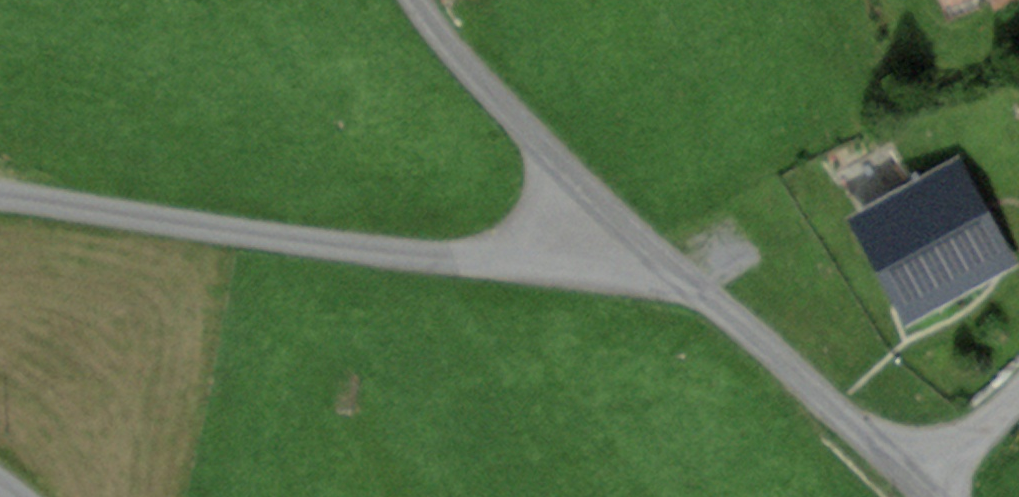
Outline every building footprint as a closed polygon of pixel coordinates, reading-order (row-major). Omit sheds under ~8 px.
[(962,23),(1018,1),(1018,0),(953,0),(962,23)] [(852,219),(907,324),(1018,266),(1018,250),(970,157),(852,219)]
